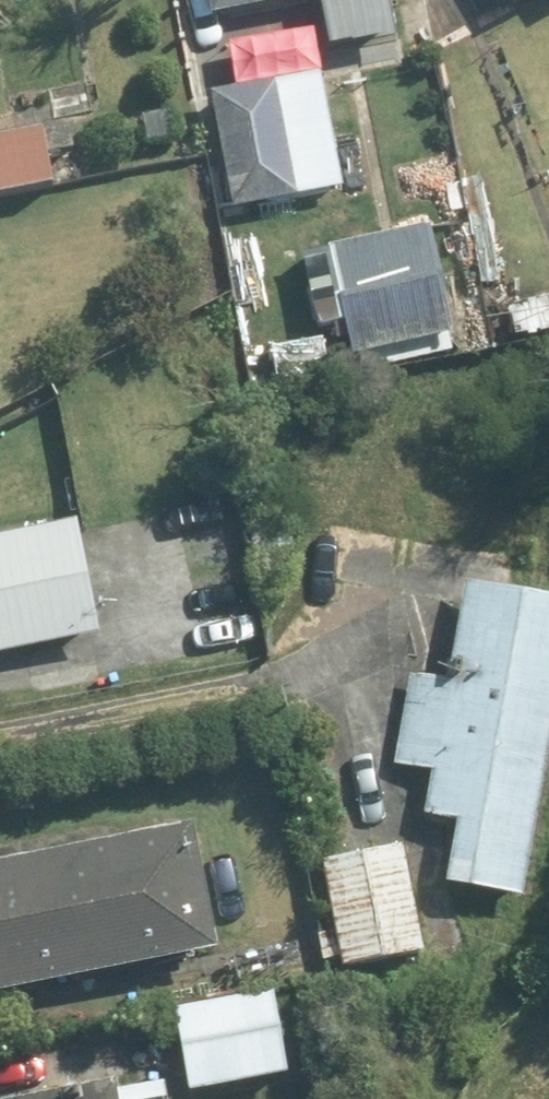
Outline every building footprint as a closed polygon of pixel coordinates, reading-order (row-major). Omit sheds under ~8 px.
[(201,21),(312,0),(197,0),(201,21)] [(496,12),(521,0),(490,0),(496,12)] [(320,69),(206,90),(228,213),(304,199),(335,365),(449,344),(439,286),(476,279),(453,157),(341,178),(320,69)] [(52,191),(41,125),(0,132),(0,200),(52,191)] [(323,333),(258,329),(255,382),(319,386),(323,333)] [(93,639),(70,524),(0,538),(0,658),(93,639)] [(548,733),(548,597),(460,583),(445,684),(405,678),(392,768),(427,774),(419,824),(450,828),(441,891),(523,903),(548,733)] [(215,959),(192,825),(0,858),(0,996),(215,959)] [(400,850),(316,866),(335,969),(420,953),(400,850)] [(165,1014),(180,1098),(191,1098),(282,1083),(266,996),(165,1014)] [(37,1098),(157,1098),(153,1078),(37,1098)]
